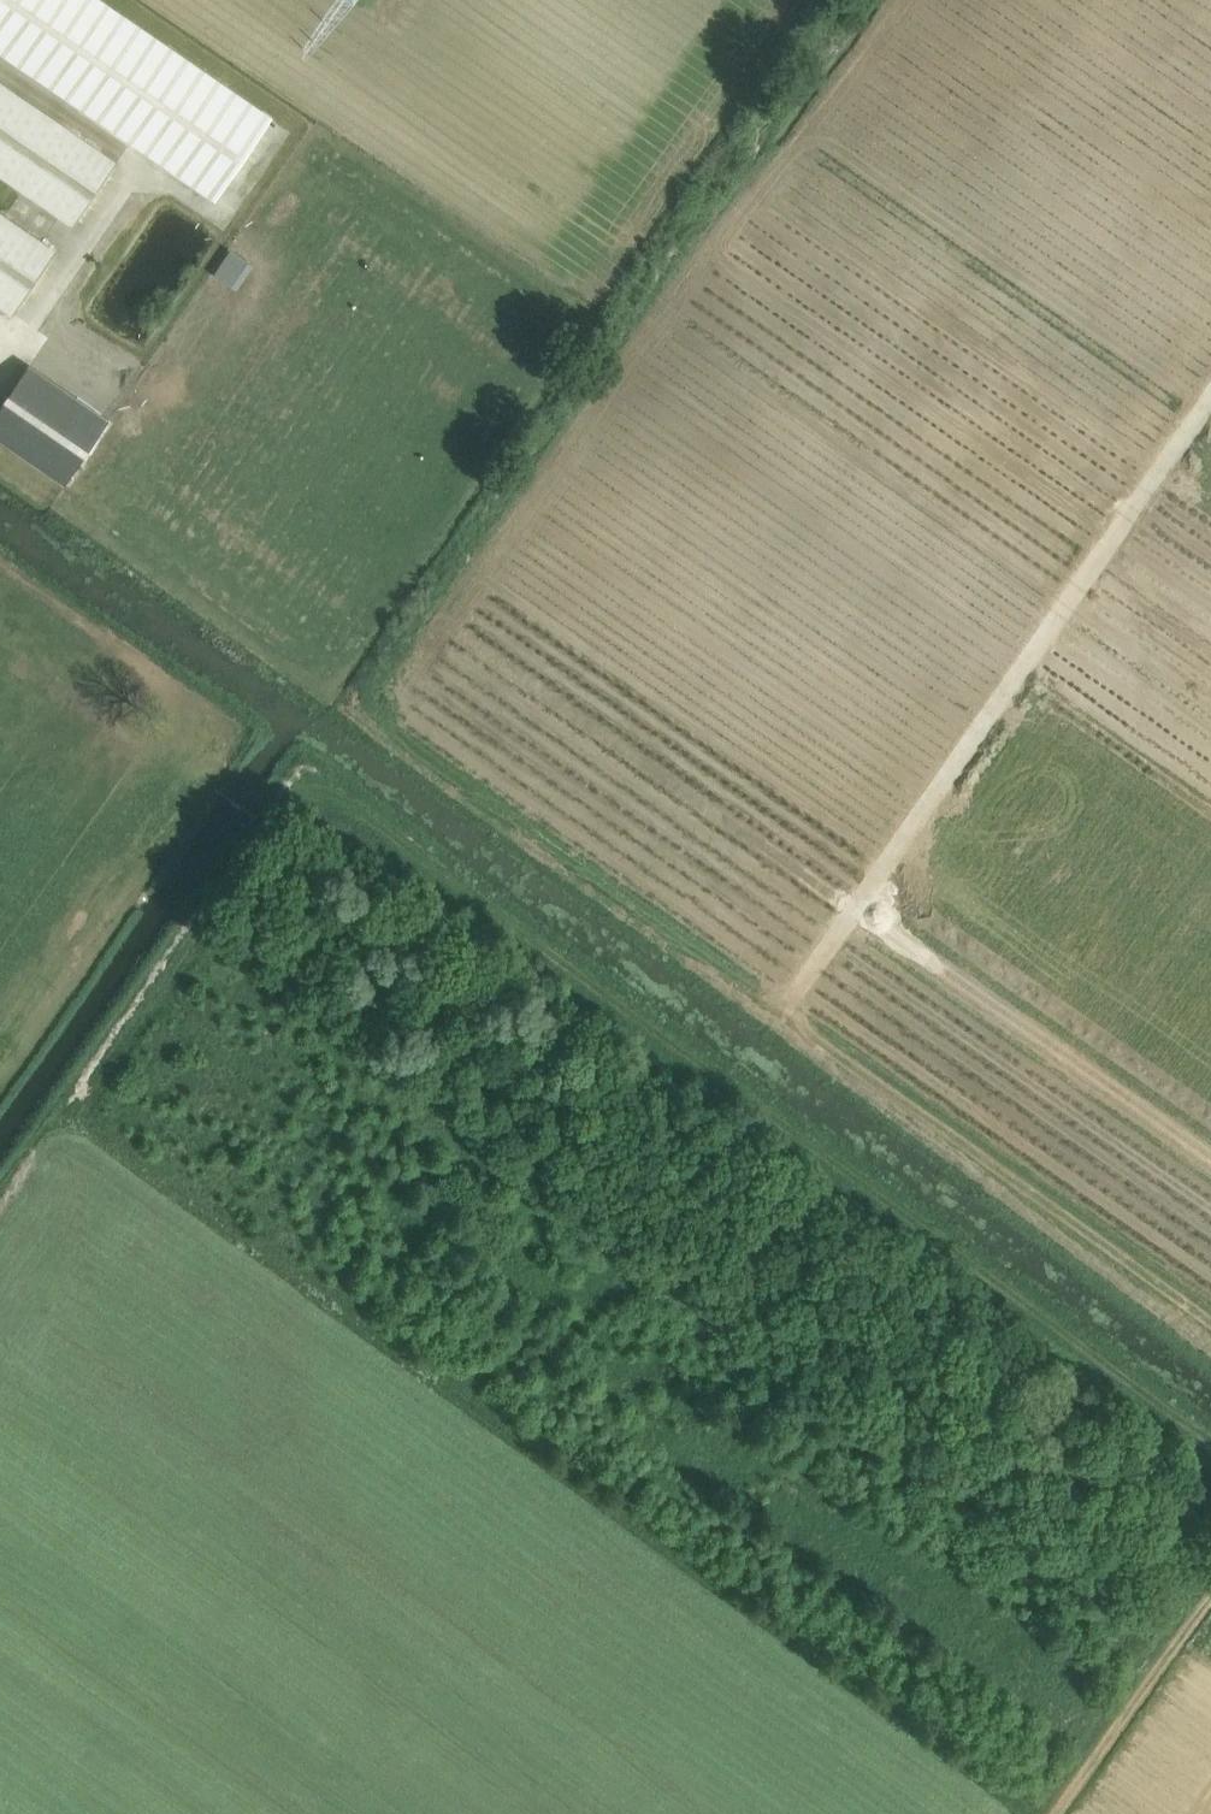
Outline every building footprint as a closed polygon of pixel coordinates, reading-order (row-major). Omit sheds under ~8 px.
[(99,0),(0,0),(0,50),(216,199),(271,118),(99,0)] [(73,226),(117,162),(0,81),(0,176),(73,226)] [(0,211),(0,307),(12,315),(57,250),(0,211)] [(234,247),(219,273),(240,285),(255,259),(234,247)] [(120,418),(39,363),(0,420),(0,435),(74,485),(120,418)]
